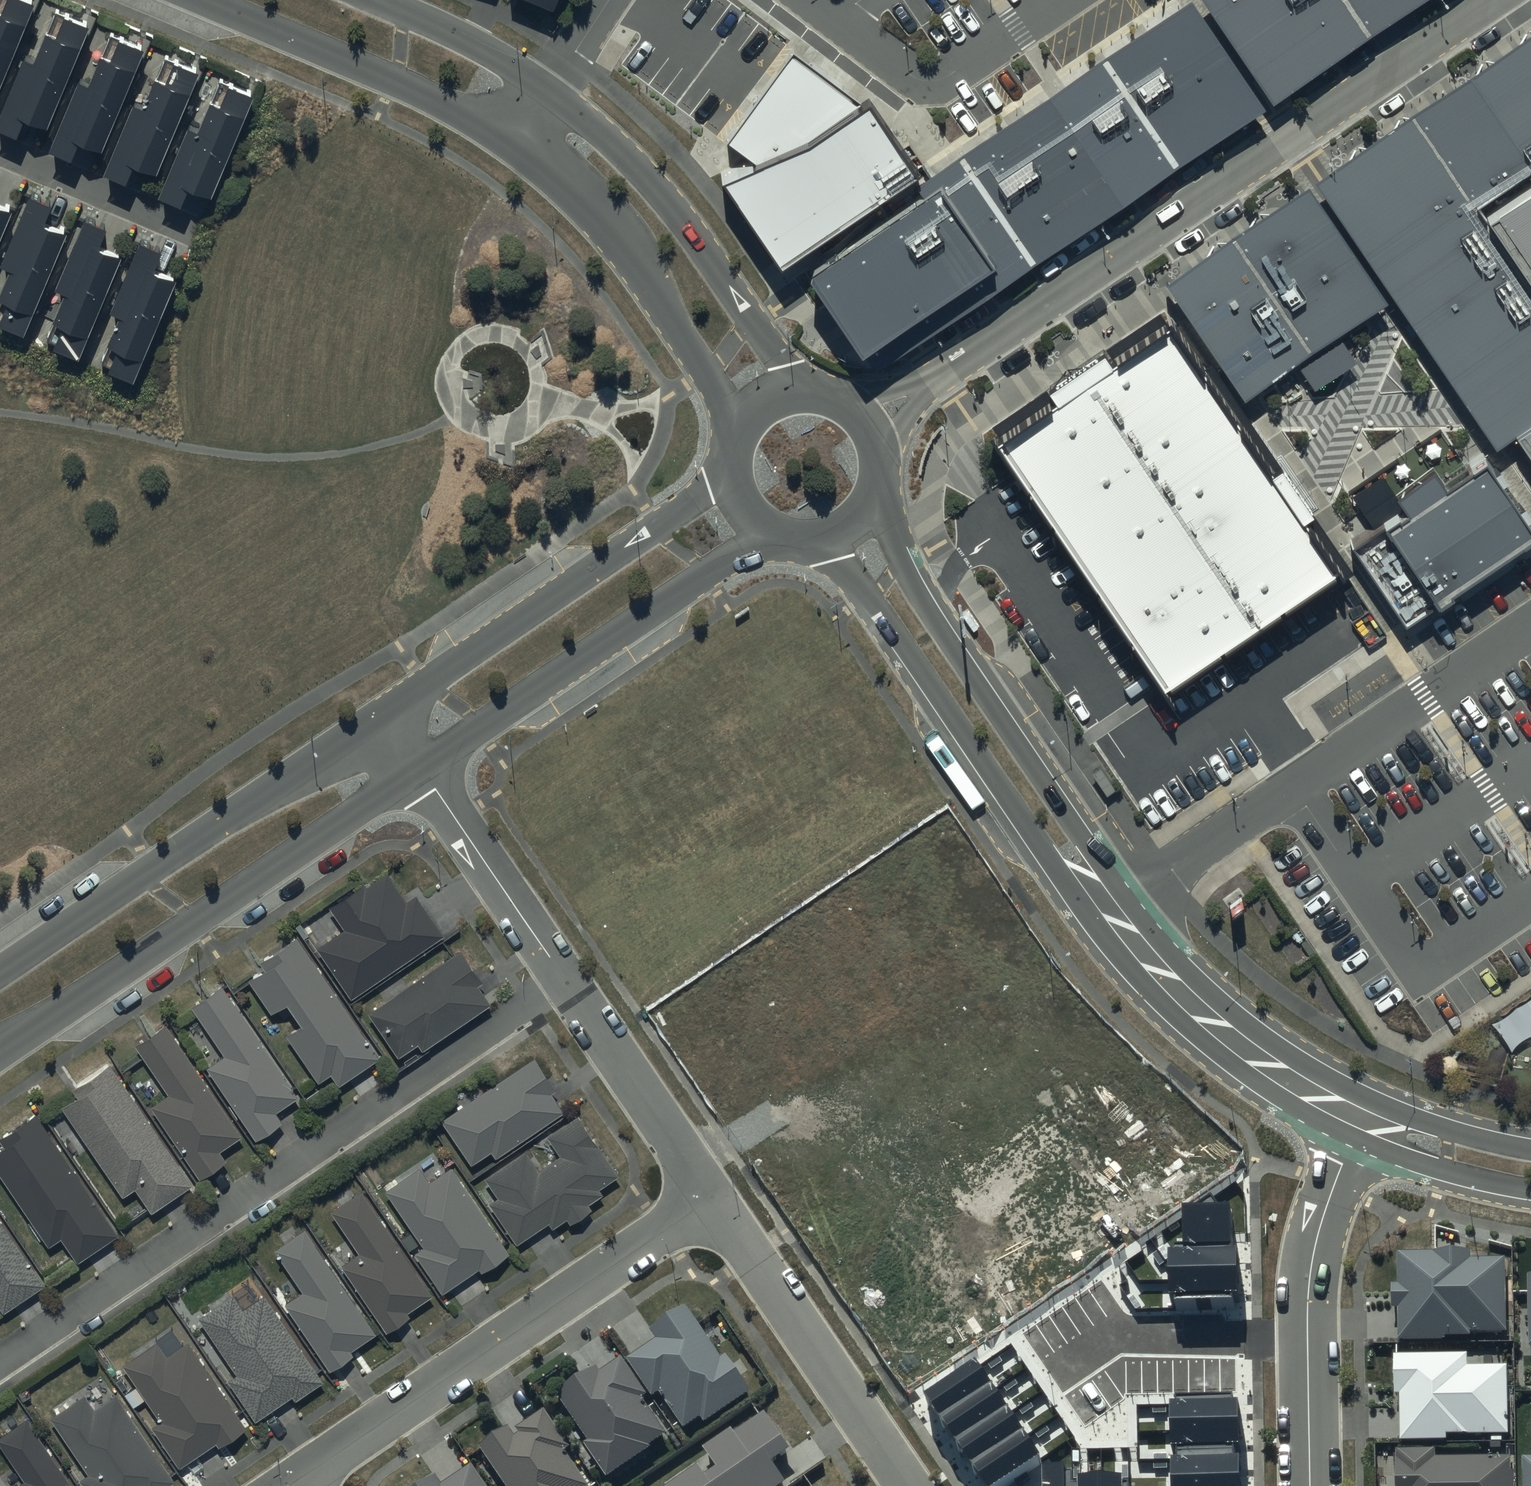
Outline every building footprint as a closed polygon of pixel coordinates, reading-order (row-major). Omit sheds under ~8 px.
[(66,0),(63,0),(55,19),(46,16),(35,45),(24,40),(0,99),(0,113),(17,120),(25,102),(46,111),(88,9),(66,0)] [(29,0),(0,0),(0,70),(29,0)] [(1277,84),(1363,25),(1347,0),(1217,0),(1277,84)] [(1363,25),(1398,0),(1347,0),(1363,25)] [(925,201),(797,290),(800,294),(825,322),(845,338),(870,343),(898,340),(924,331),(1246,108),(1186,13),(917,188),(925,201)] [(143,34),(117,24),(109,45),(101,41),(89,70),(78,65),(49,136),(71,145),(79,127),(100,136),(143,34)] [(1530,154),(1530,36),(1477,73),(1530,154)] [(200,56),(174,46),(166,66),(158,63),(146,92),(135,87),(106,158),(128,167),(136,149),(157,158),(200,56)] [(783,272),(922,177),(870,99),(860,105),(794,54),(728,146),(755,166),(721,171),(722,184),(783,272)] [(189,110),(159,180),(181,189),(188,172),(210,181),(253,79),(230,69),(222,87),(212,83),(199,114),(189,110)] [(1415,114),(1481,206),(1530,173),(1530,154),(1477,73),(1415,114)] [(1415,114),(1332,175),(1413,287),(1491,395),(1518,434),(1530,425),(1530,280),(1481,206),(1415,114)] [(1481,206),(1530,280),(1530,173),(1481,206)] [(68,213),(47,205),(54,188),(31,178),(3,248),(12,252),(0,280),(0,283),(9,286),(0,306),(0,310),(24,320),(68,213)] [(13,191),(0,185),(0,222),(13,191)] [(1339,337),(1389,303),(1311,188),(1235,239),(1312,356),(1339,337)] [(54,332),(78,343),(122,238),(101,229),(108,212),(86,203),(58,271),(67,275),(55,305),(64,309),(54,332)] [(163,233),(141,224),(110,295),(121,300),(109,329),(118,332),(109,355),(134,365),(179,261),(155,250),(163,233)] [(1169,283),(1247,399),(1298,366),(1312,356),(1235,239),(1169,283)] [(1175,317),(1001,432),(1169,685),(1343,570),(1175,317)] [(1518,434),(1530,454),(1530,425),(1518,434)] [(1360,546),(1414,623),(1530,541),(1530,523),(1488,461),(1469,473),(1448,487),(1436,470),(1398,496),(1409,515),(1377,535),(1360,546)] [(317,942),(349,993),(443,930),(416,890),(407,897),(388,868),(365,883),(362,877),(328,900),(344,924),(317,942)] [(378,1052),(295,929),(259,953),(264,961),(247,973),(270,1006),(285,995),(300,1017),(285,1027),(318,1077),(330,1068),(338,1080),(378,1052)] [(460,943),(366,1007),(397,1051),(417,1037),(421,1044),(490,997),(477,977),(481,974),(460,943)] [(297,1091),(220,978),(189,999),(223,1050),(206,1061),(254,1133),(281,1115),(275,1106),(297,1091)] [(241,1130),(163,1017),(133,1038),(167,1088),(149,1101),(198,1171),(225,1153),(219,1146),(241,1130)] [(533,1052),(441,1114),(470,1157),(489,1145),(494,1151),(562,1105),(549,1086),(554,1082),(533,1052)] [(191,1178),(108,1055),(71,1081),(77,1089),(60,1100),(121,1190),(134,1182),(150,1205),(191,1178)] [(33,1106),(0,1129),(0,1132),(4,1138),(0,1141),(0,1172),(47,1241),(60,1232),(75,1255),(117,1227),(33,1106)] [(496,1191),(488,1196),(516,1238),(548,1217),(551,1221),(566,1212),(569,1217),(591,1203),(586,1197),(601,1188),(597,1182),(617,1169),(577,1108),(546,1129),(559,1149),(537,1164),(524,1144),(483,1171),(496,1191)] [(508,1246),(450,1161),(429,1175),(419,1162),(384,1186),(422,1241),(414,1247),(441,1287),(478,1262),(480,1265),(508,1246)] [(431,1288),(360,1184),(329,1205),(357,1246),(340,1258),(386,1325),(409,1310),(406,1305),(431,1288)] [(1171,1309),(1234,1307),(1232,1209),(1182,1210),(1183,1252),(1170,1253),(1171,1309)] [(0,1214),(0,1300),(4,1306),(44,1279),(0,1214)] [(375,1327),(303,1222),(273,1243),(301,1285),(283,1298),(329,1364),(353,1348),(350,1344),(375,1327)] [(1436,1253),(1397,1253),(1397,1284),(1392,1284),(1392,1309),(1398,1309),(1398,1340),(1445,1340),(1445,1337),(1470,1337),(1470,1331),(1505,1331),(1505,1259),(1471,1259),(1471,1250),(1436,1250),(1436,1253)] [(322,1375),(263,1288),(242,1302),(232,1288),(197,1312),(235,1368),(226,1374),(254,1415),(291,1390),(294,1394),(322,1375)] [(720,1357),(686,1305),(651,1329),(657,1339),(627,1359),(652,1396),(659,1392),(683,1428),(701,1416),(704,1421),(750,1391),(726,1354),(720,1357)] [(245,1420),(187,1336),(166,1351),(155,1334),(121,1358),(159,1414),(150,1420),(178,1461),(215,1436),(217,1439),(245,1420)] [(1467,1355),(1393,1355),(1393,1395),(1400,1395),(1400,1440),(1447,1440),(1447,1434),(1507,1434),(1507,1366),(1467,1366),(1467,1355)] [(595,1365),(555,1392),(588,1440),(584,1443),(607,1477),(650,1448),(649,1447),(667,1435),(642,1398),(647,1395),(622,1358),(600,1372),(595,1365)] [(1043,1463),(977,1366),(925,1401),(983,1485),(1008,1485),(1043,1463)] [(115,1389),(94,1403),(84,1388),(49,1412),(87,1467),(78,1473),(87,1485),(157,1485),(174,1475),(115,1389)] [(1236,1401),(1171,1402),(1172,1485),(1238,1485),(1236,1401)] [(544,1410),(516,1428),(520,1433),(514,1437),(507,1427),(479,1447),(507,1485),(588,1485),(589,1485),(564,1450),(570,1446),(544,1410)] [(25,1412),(0,1430),(0,1439),(25,1475),(9,1485),(76,1485),(25,1412)] [(764,1412),(734,1433),(731,1429),(704,1448),(717,1467),(705,1476),(697,1465),(667,1485),(779,1485),(786,1481),(772,1461),(789,1449),(764,1412)] [(1397,1449),(1397,1460),(1396,1460),(1395,1485),(1513,1485),(1514,1472),(1510,1472),(1511,1458),(1436,1458),(1436,1449),(1397,1449)] [(1522,1458),(1523,1485),(1530,1485),(1530,1458),(1522,1458)] [(417,1485),(486,1485),(472,1466),(443,1485),(435,1474),(417,1485)] [(1129,1482),(1074,1483),(1074,1471),(1047,1471),(1047,1485),(1129,1485),(1129,1482)]
